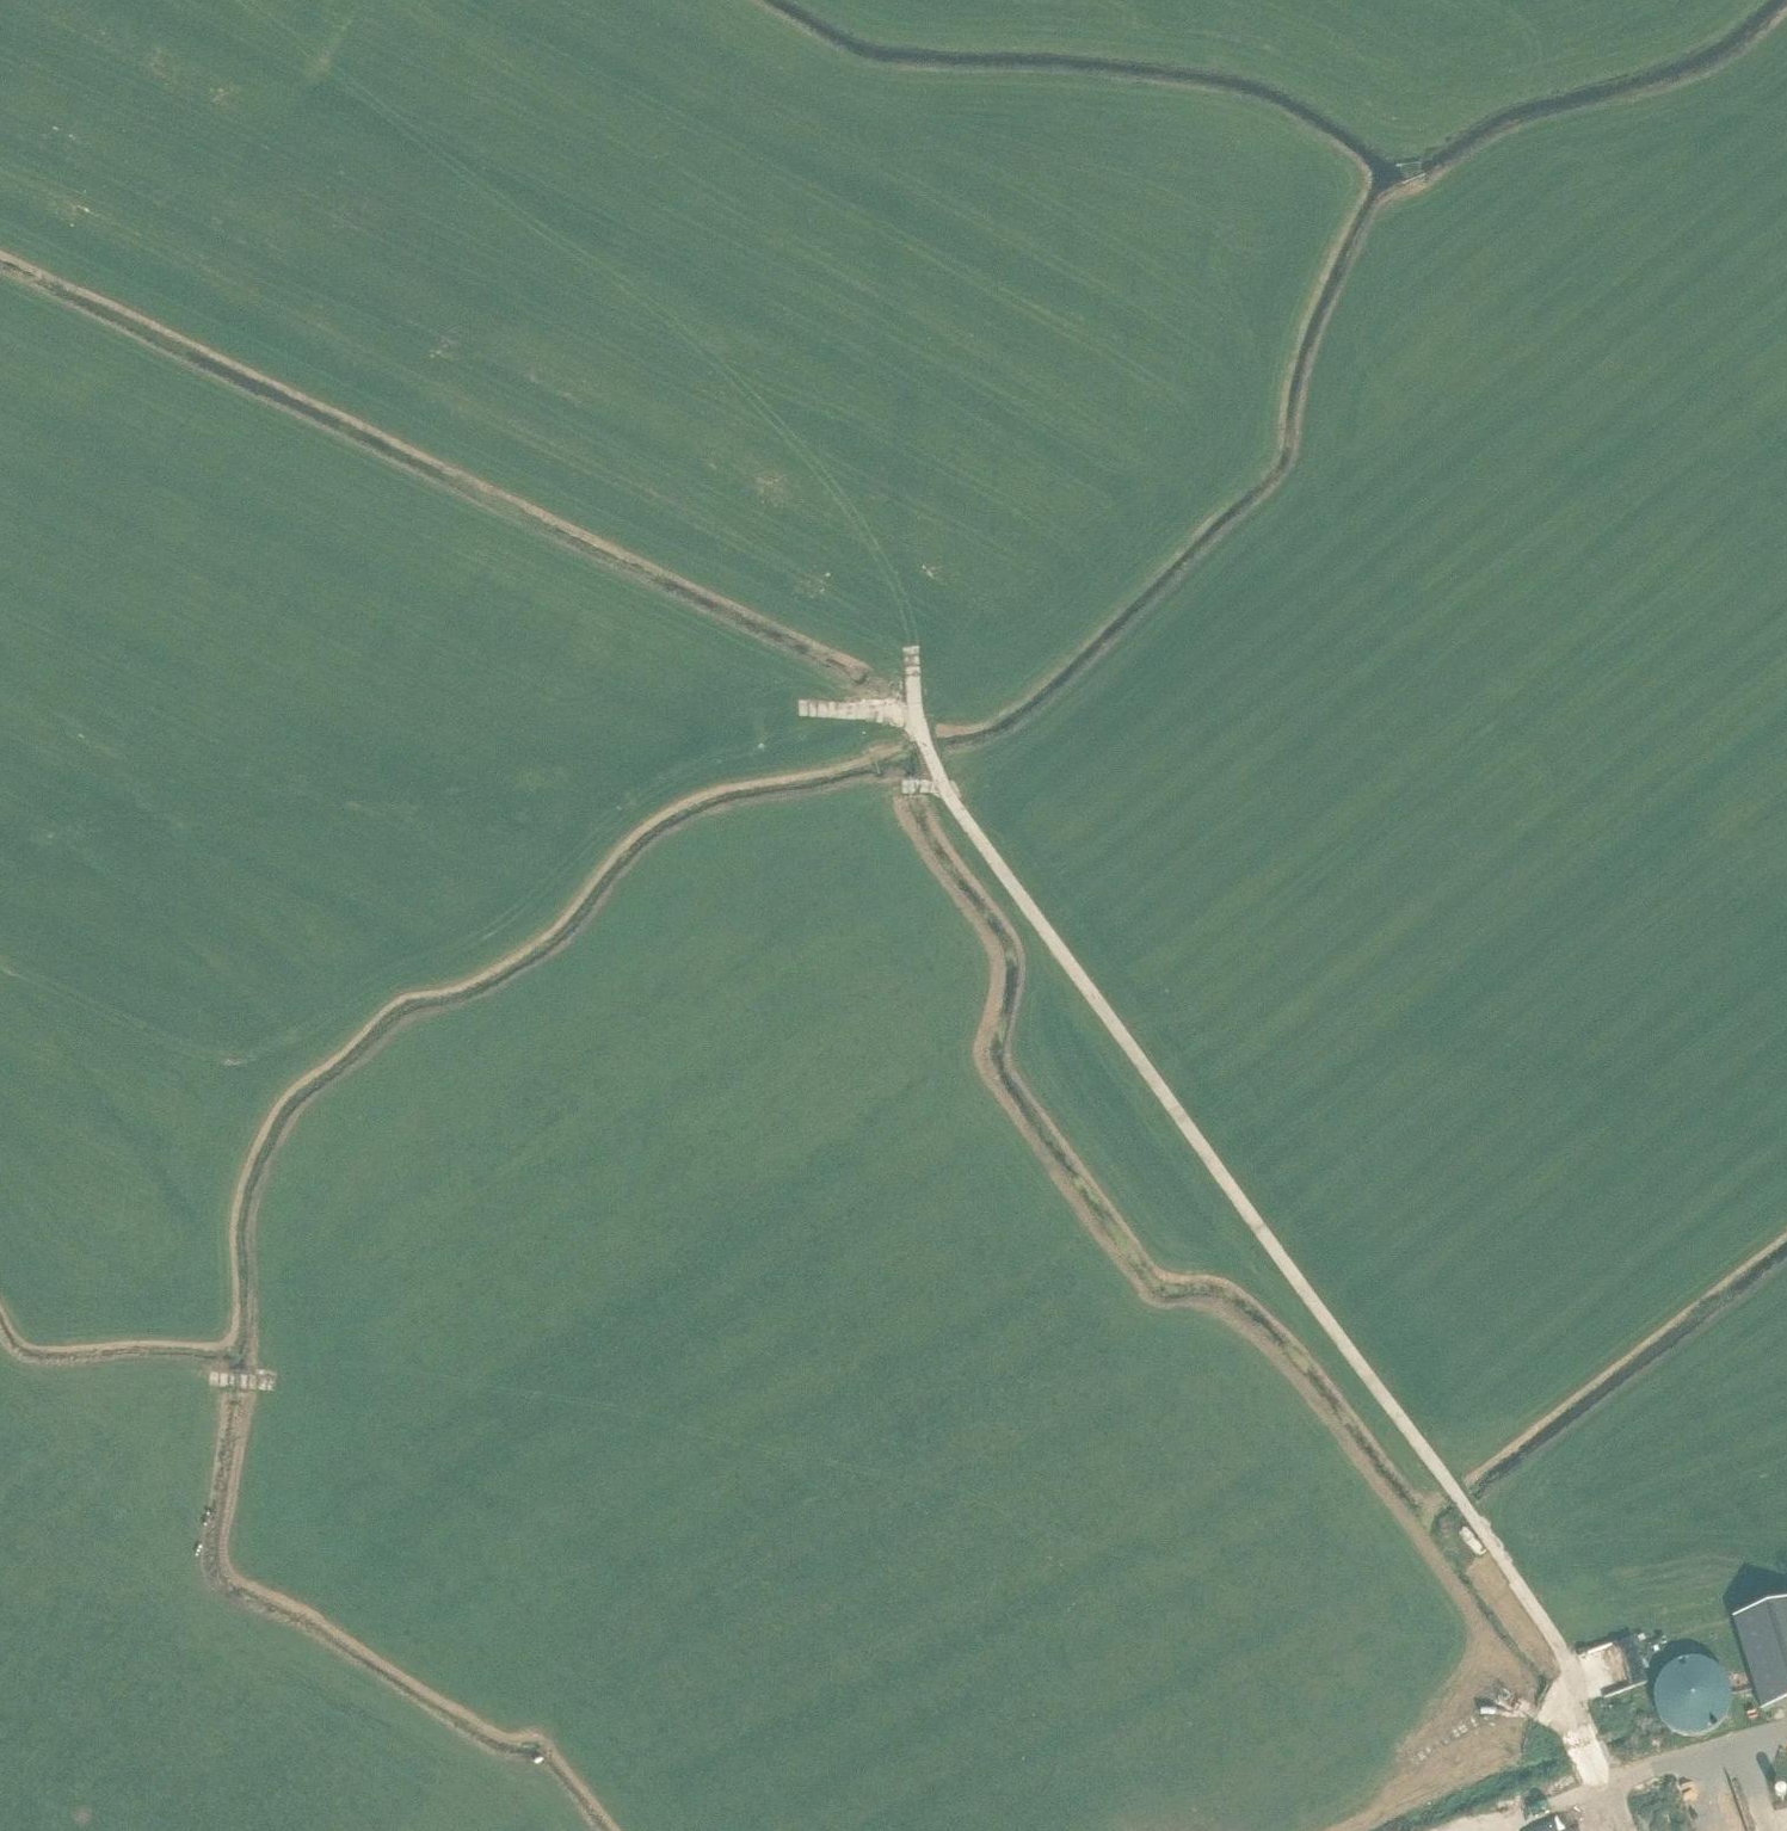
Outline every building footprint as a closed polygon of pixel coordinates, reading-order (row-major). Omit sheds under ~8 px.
[(1733,1619),(1761,1711),(1786,1703),(1786,1602),(1733,1619)] [(1699,1659),(1692,1659),(1686,1659),(1679,1661),(1673,1664),(1668,1668),(1663,1672),(1659,1678),(1656,1684),(1655,1690),(1654,1697),(1655,1704),(1656,1710),(1659,1716),(1663,1722),(1668,1726),(1673,1730),(1679,1733),(1686,1735),(1692,1735),(1699,1735),(1705,1733),(1711,1730),(1717,1726),(1721,1722),(1725,1716),(1728,1710),(1730,1704),(1730,1697),(1730,1690),(1728,1684),(1725,1678),(1721,1672),(1717,1668),(1711,1664),(1705,1661),(1699,1659)]
